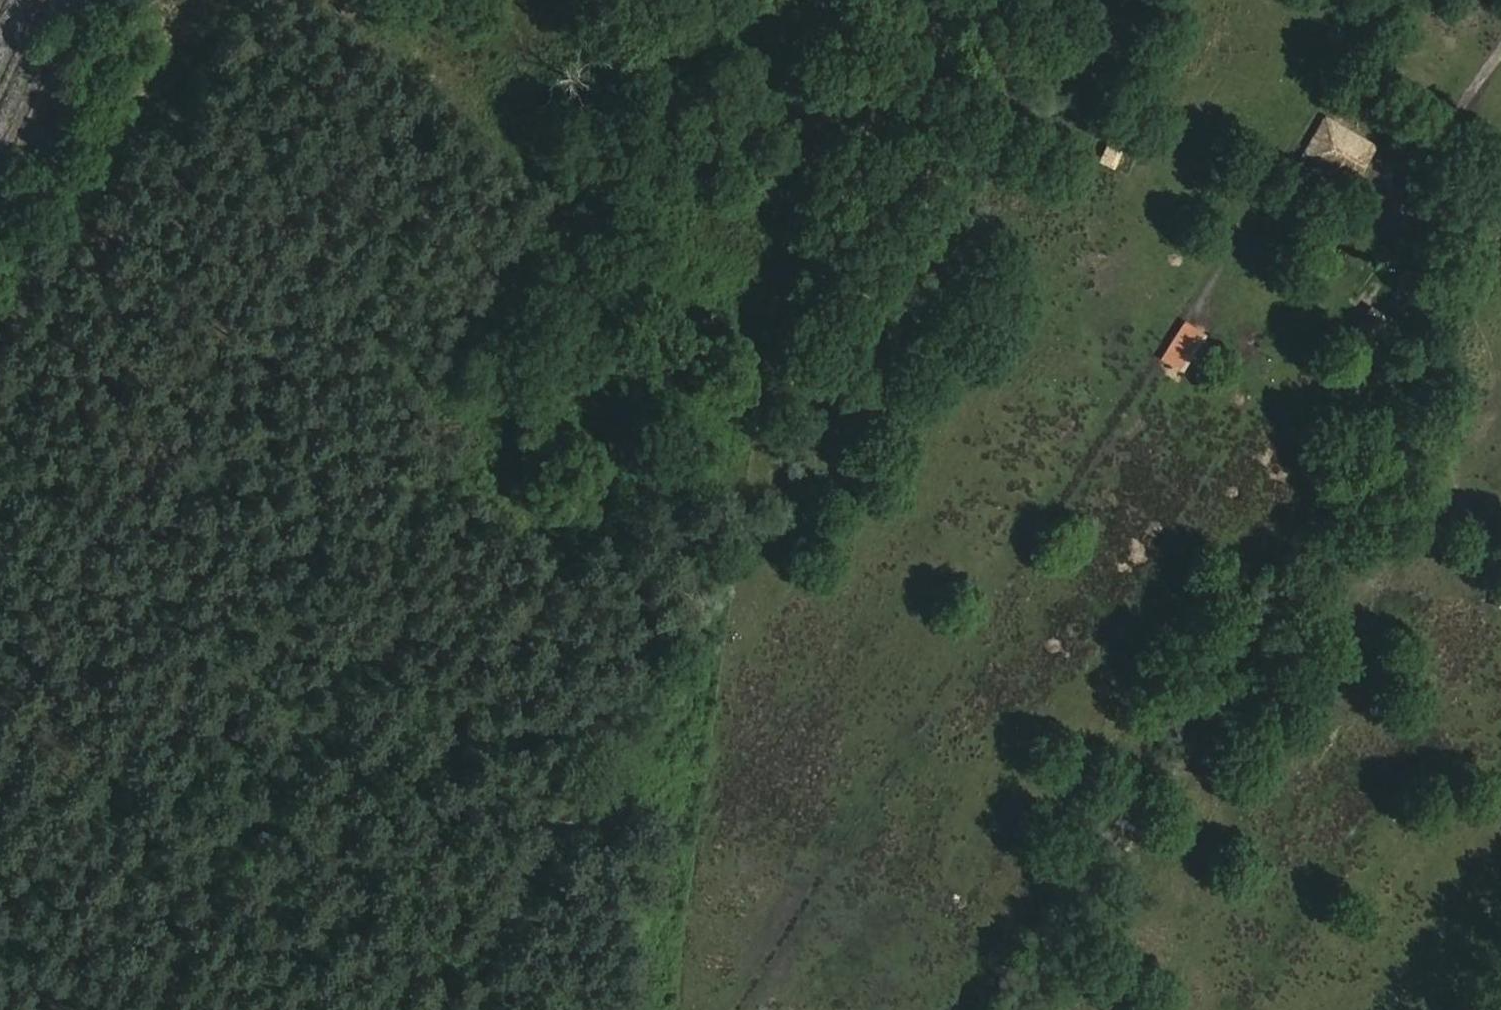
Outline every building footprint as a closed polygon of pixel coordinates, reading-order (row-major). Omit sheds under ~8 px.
[(1346,193),(1376,146),(1325,114),(1295,160),(1346,193)] [(1370,306),(1353,325),(1375,343),(1391,323),(1370,306)]
